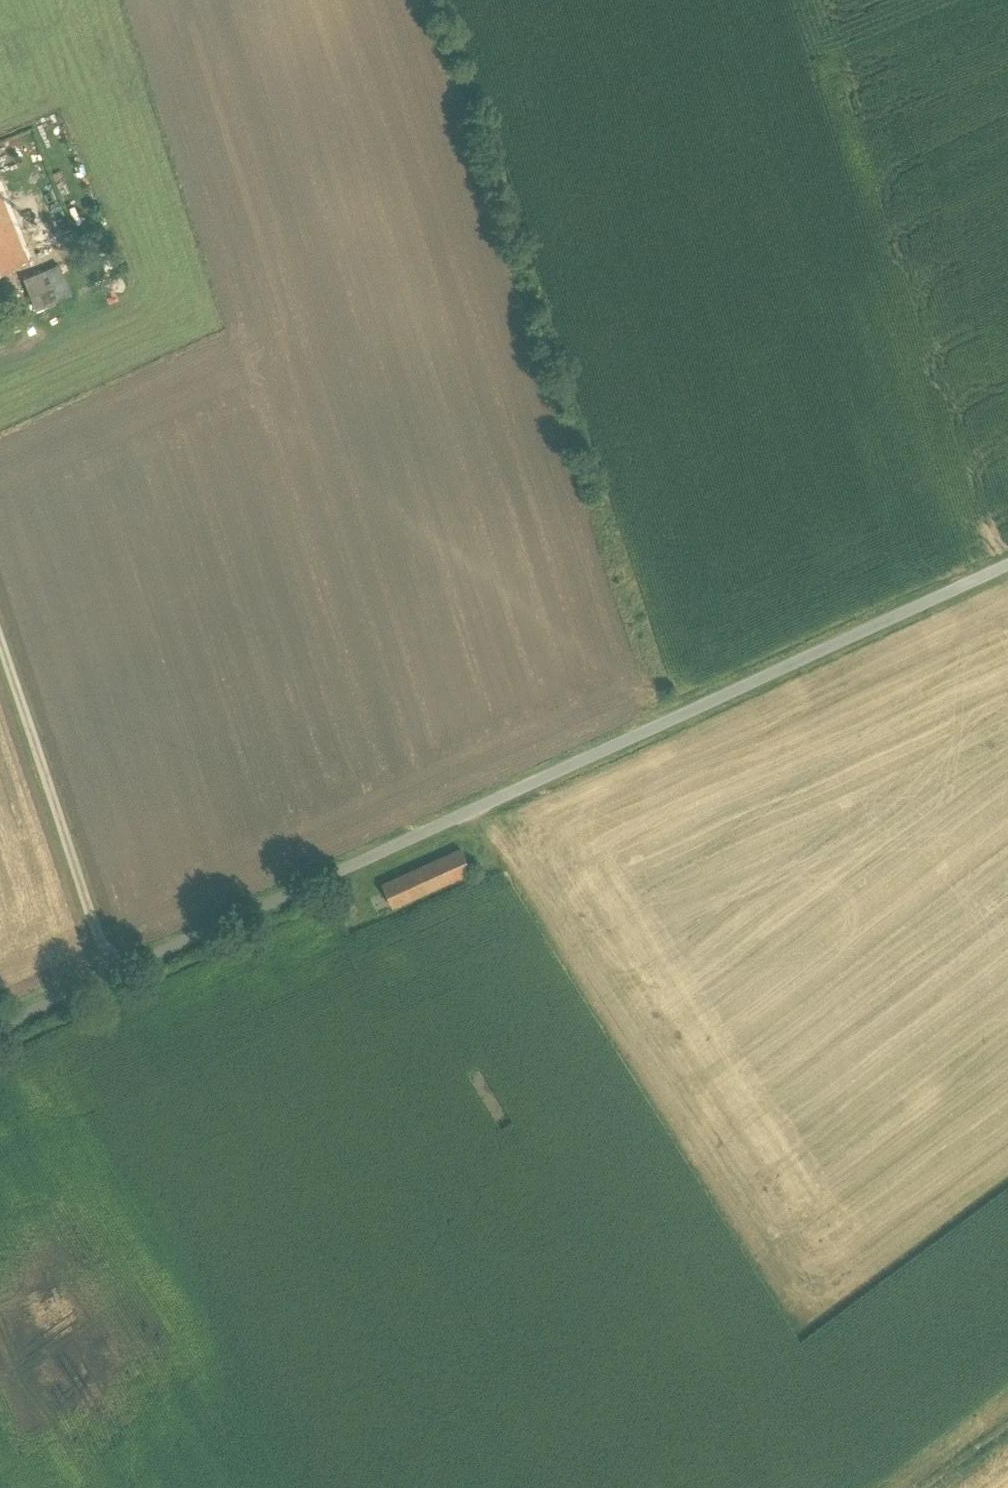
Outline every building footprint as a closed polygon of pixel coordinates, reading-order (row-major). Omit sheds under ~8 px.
[(14,228),(0,192),(0,233),(14,228)] [(14,228),(0,233),(0,273),(27,262),(14,228)] [(44,270),(24,278),(36,308),(56,300),(44,270)]
